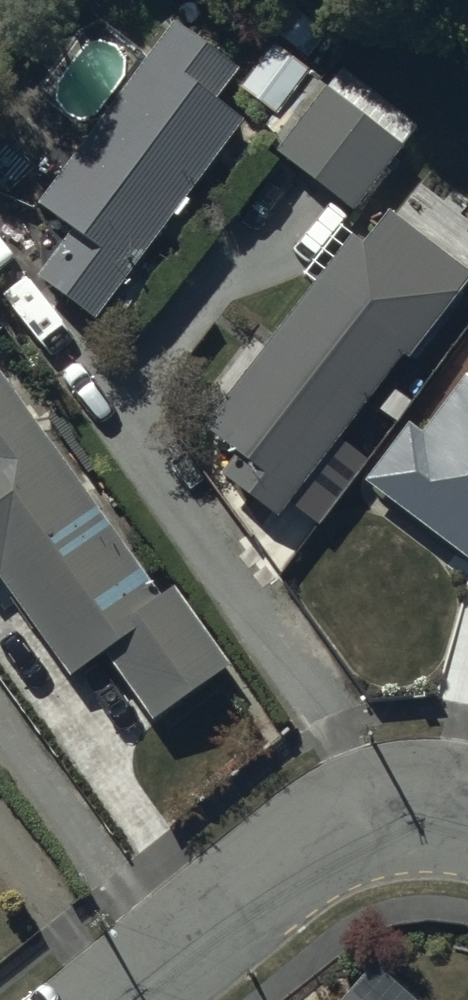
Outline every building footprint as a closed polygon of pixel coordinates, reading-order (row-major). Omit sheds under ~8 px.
[(93,316),(236,120),(212,103),(237,69),(172,22),(42,201),(61,214),(23,266),(93,316)] [(340,67),(275,149),(354,211),(419,129),(340,67)] [(467,283),(467,273),(388,209),(363,243),(351,234),(205,427),(235,450),(216,475),(275,519),(401,353),(410,360),(467,283)] [(363,482),(467,564),(467,369),(421,430),(410,421),(363,482)] [(0,373),(0,580),(69,676),(102,652),(152,721),(232,663),(176,584),(160,596),(0,373)] [(374,962),(340,999),(417,999),(374,962)]
